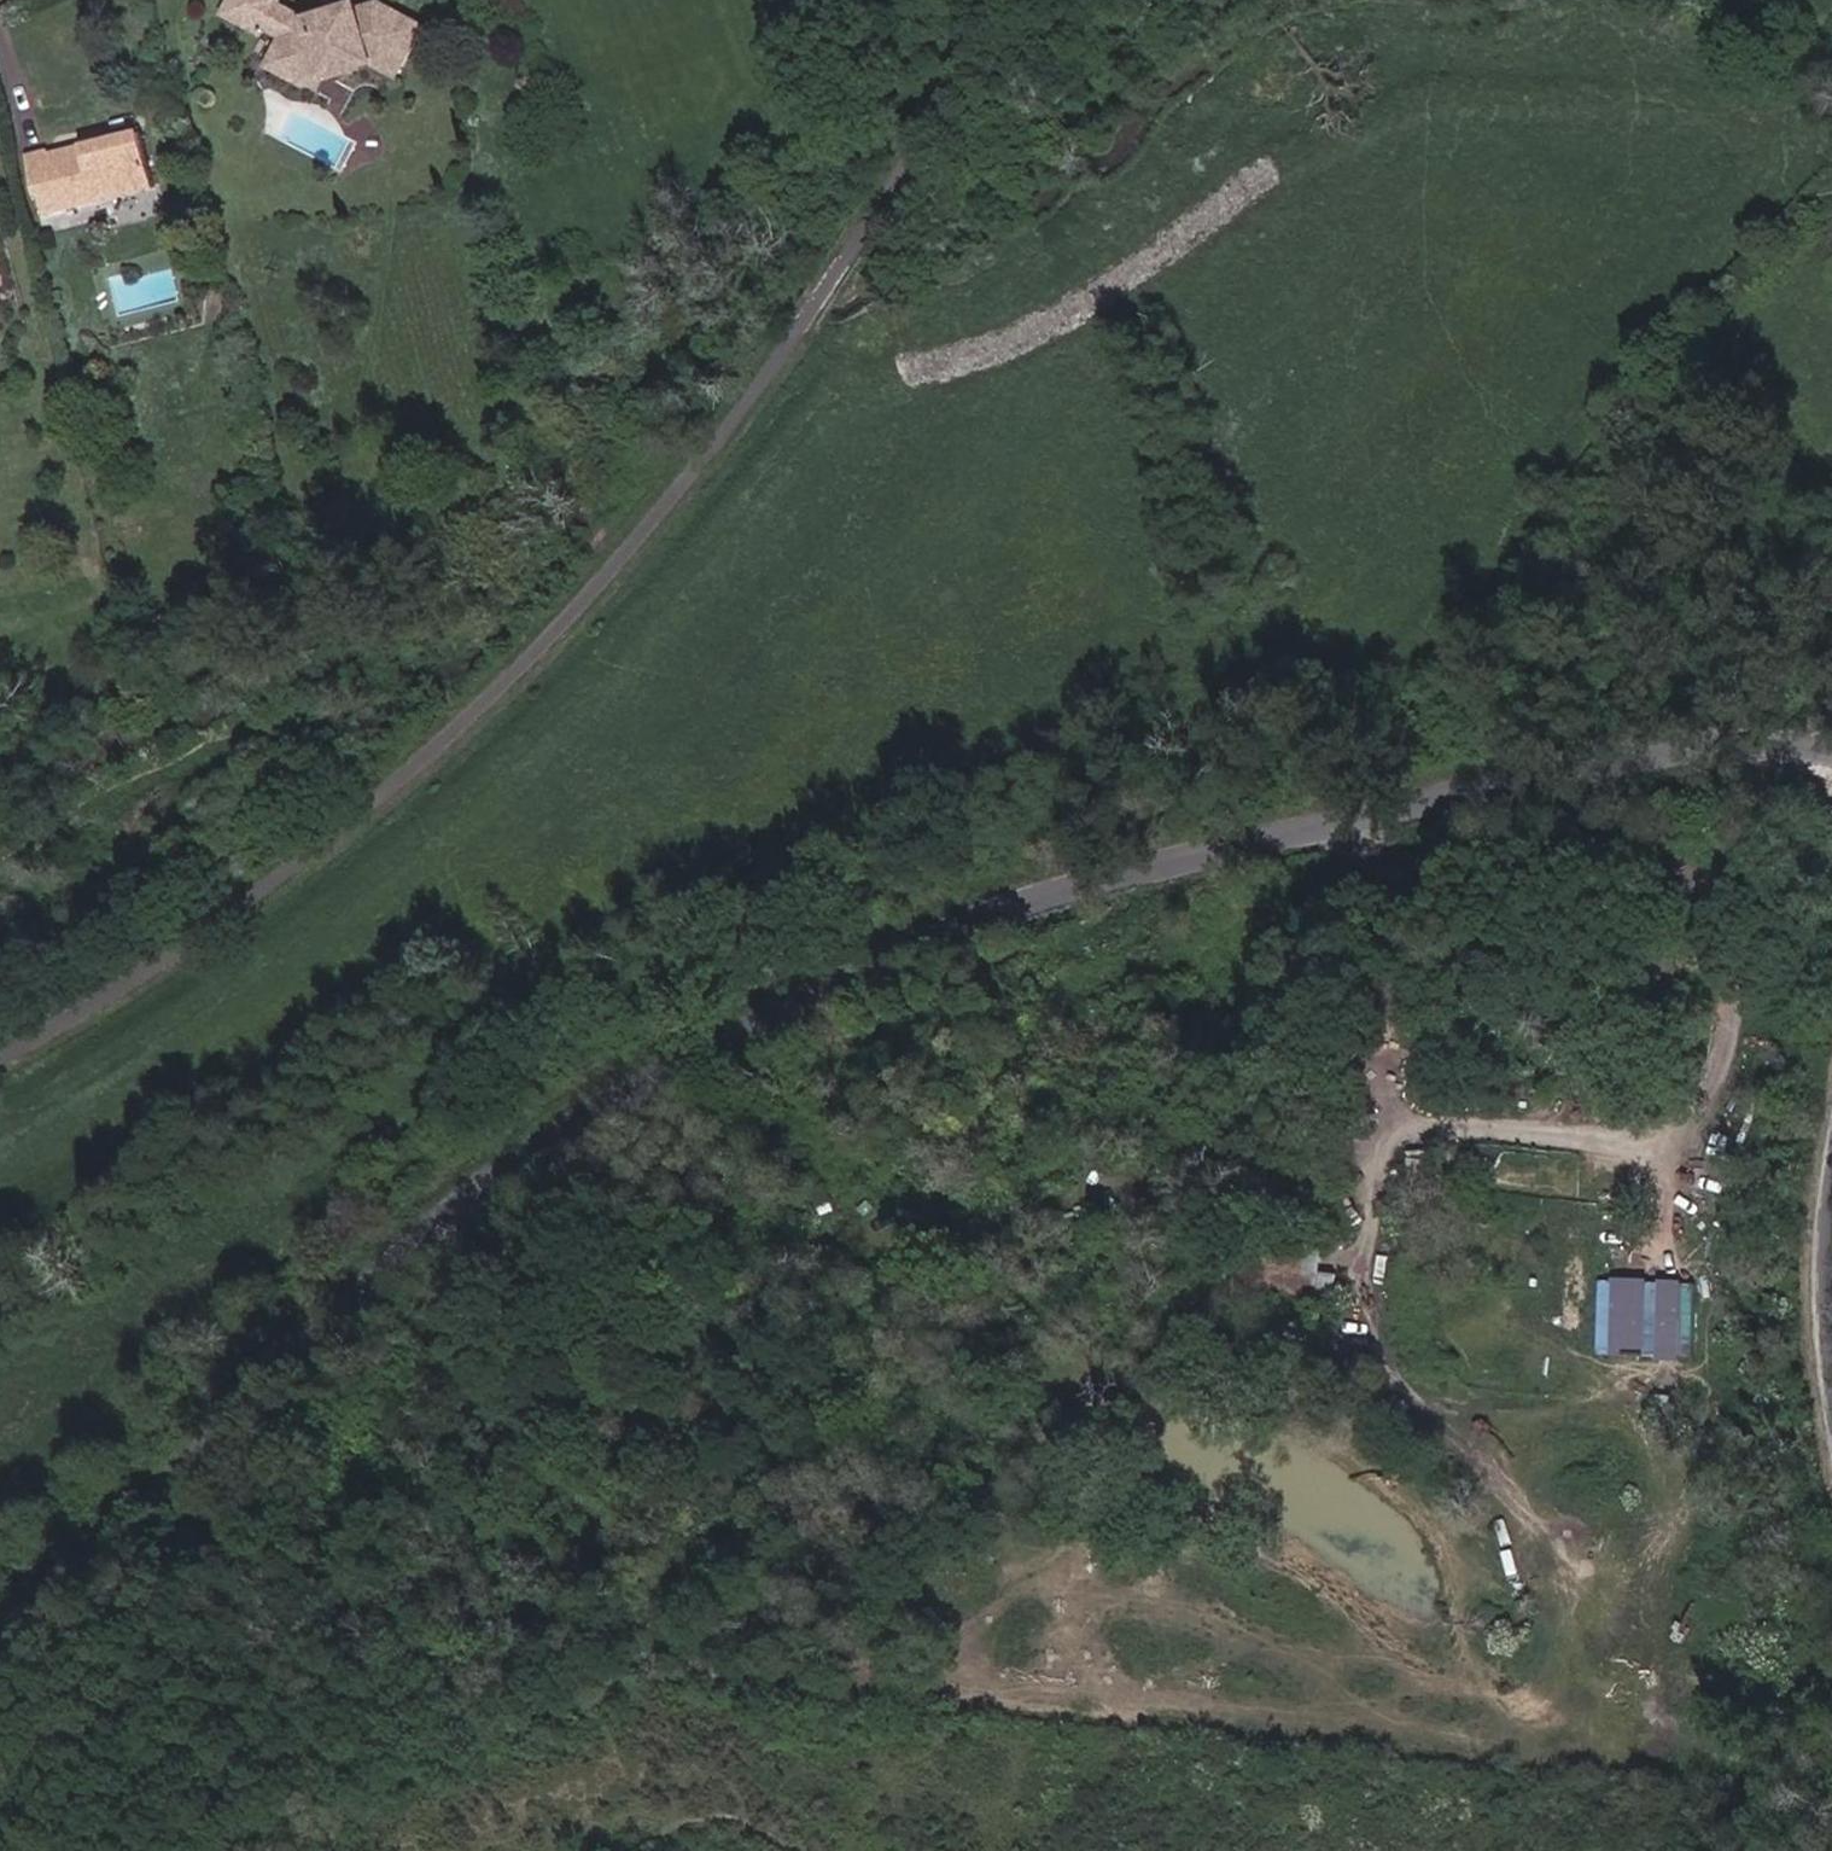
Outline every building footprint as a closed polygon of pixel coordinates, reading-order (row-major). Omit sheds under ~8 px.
[(278,42),(282,53),(301,64),(303,78),(317,88),(379,68),(399,77),(420,36),(379,14),(354,22),(351,18),(307,30),(276,15),(280,7),(267,0),(237,0),(226,21),(260,40),(263,34),(278,42)] [(301,64),(282,53),(270,76),(311,99),(317,88),(303,78),(301,64)] [(30,192),(37,191),(42,215),(144,191),(133,144),(54,162),(52,154),(23,161),(30,192)] [(1315,1268),(1291,1268),(1291,1289),(1316,1288),(1315,1268)] [(1699,1279),(1604,1276),(1601,1353),(1697,1356),(1699,1279)]
